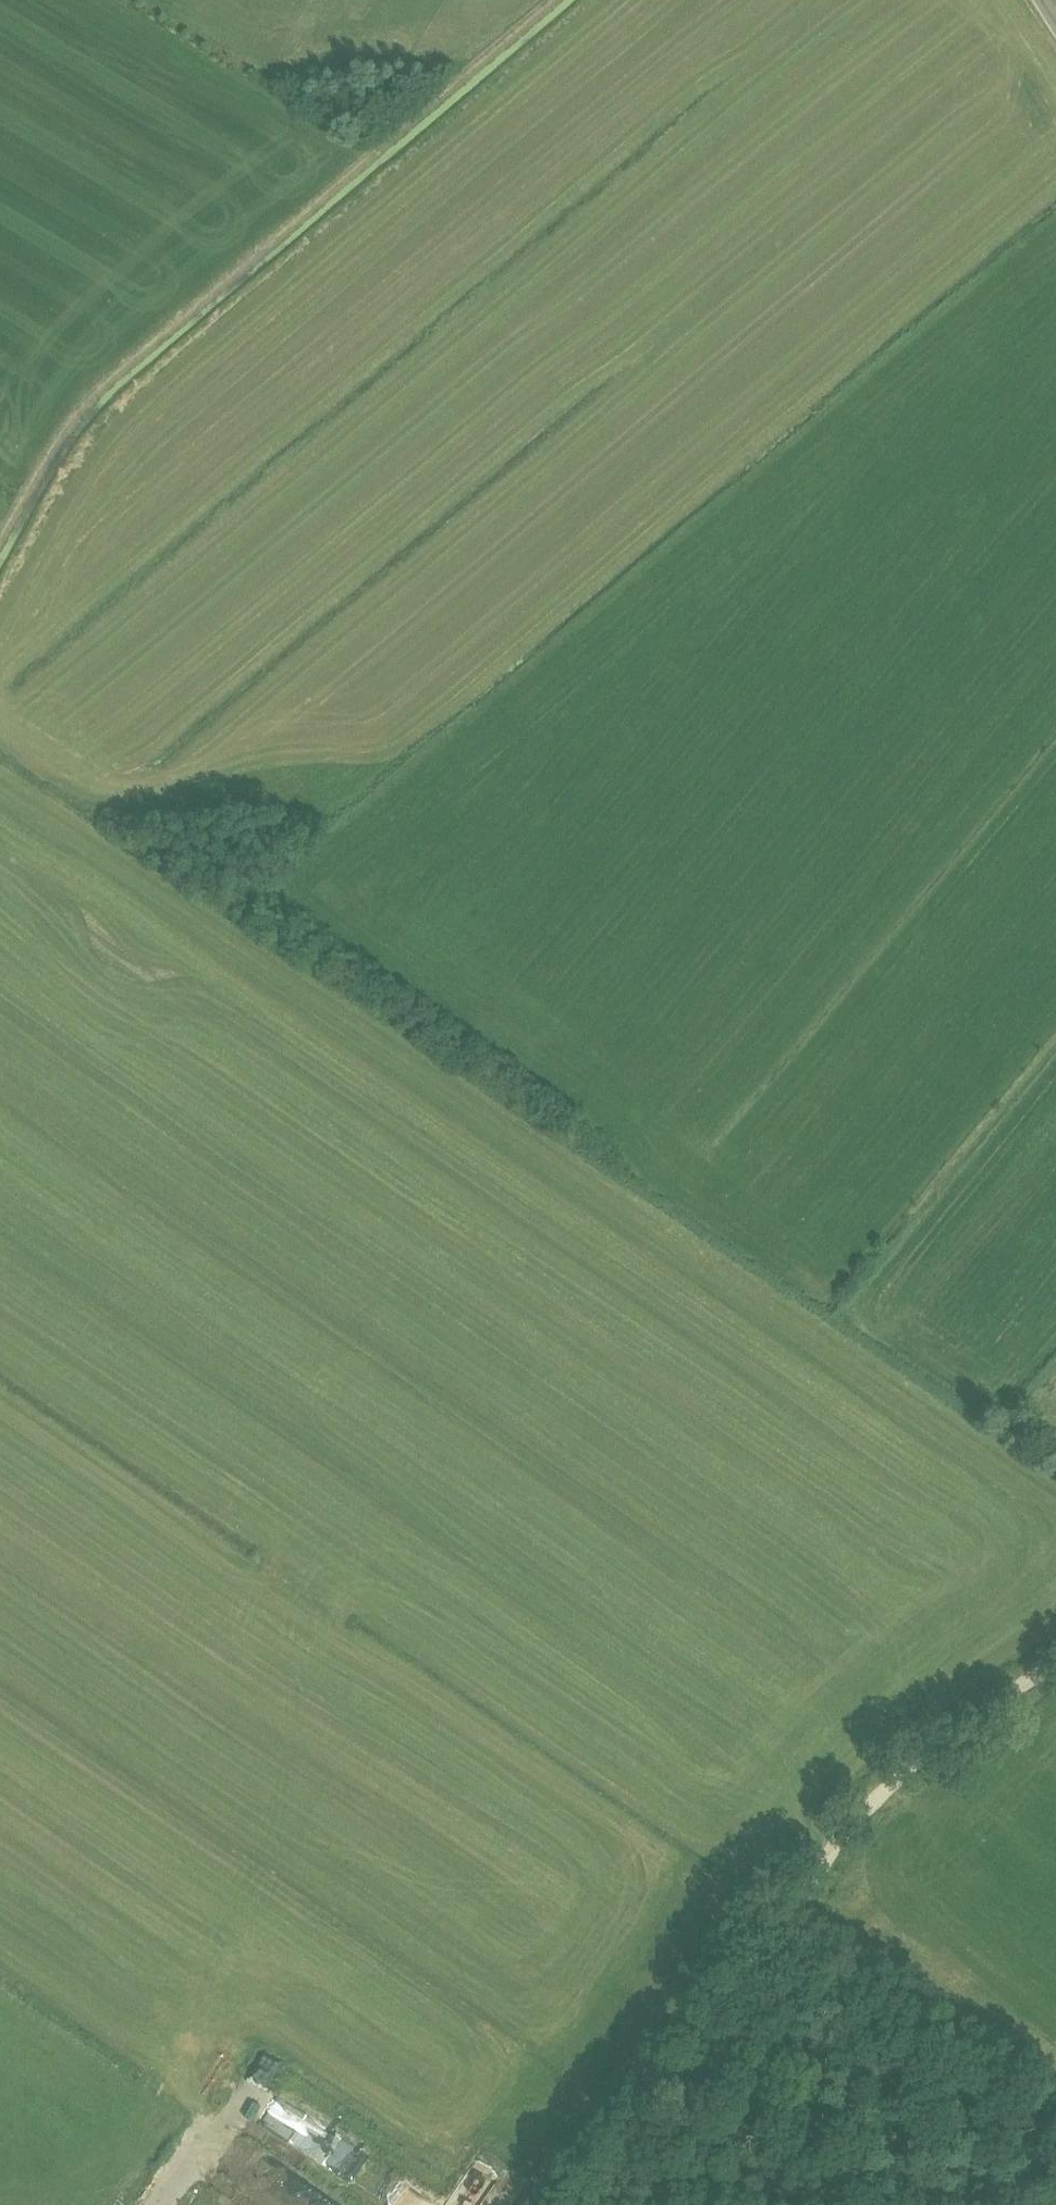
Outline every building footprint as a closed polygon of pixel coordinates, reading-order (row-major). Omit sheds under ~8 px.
[(1030,1680),(1034,1695),(1050,1691),(1046,1676),(1030,1680)]
